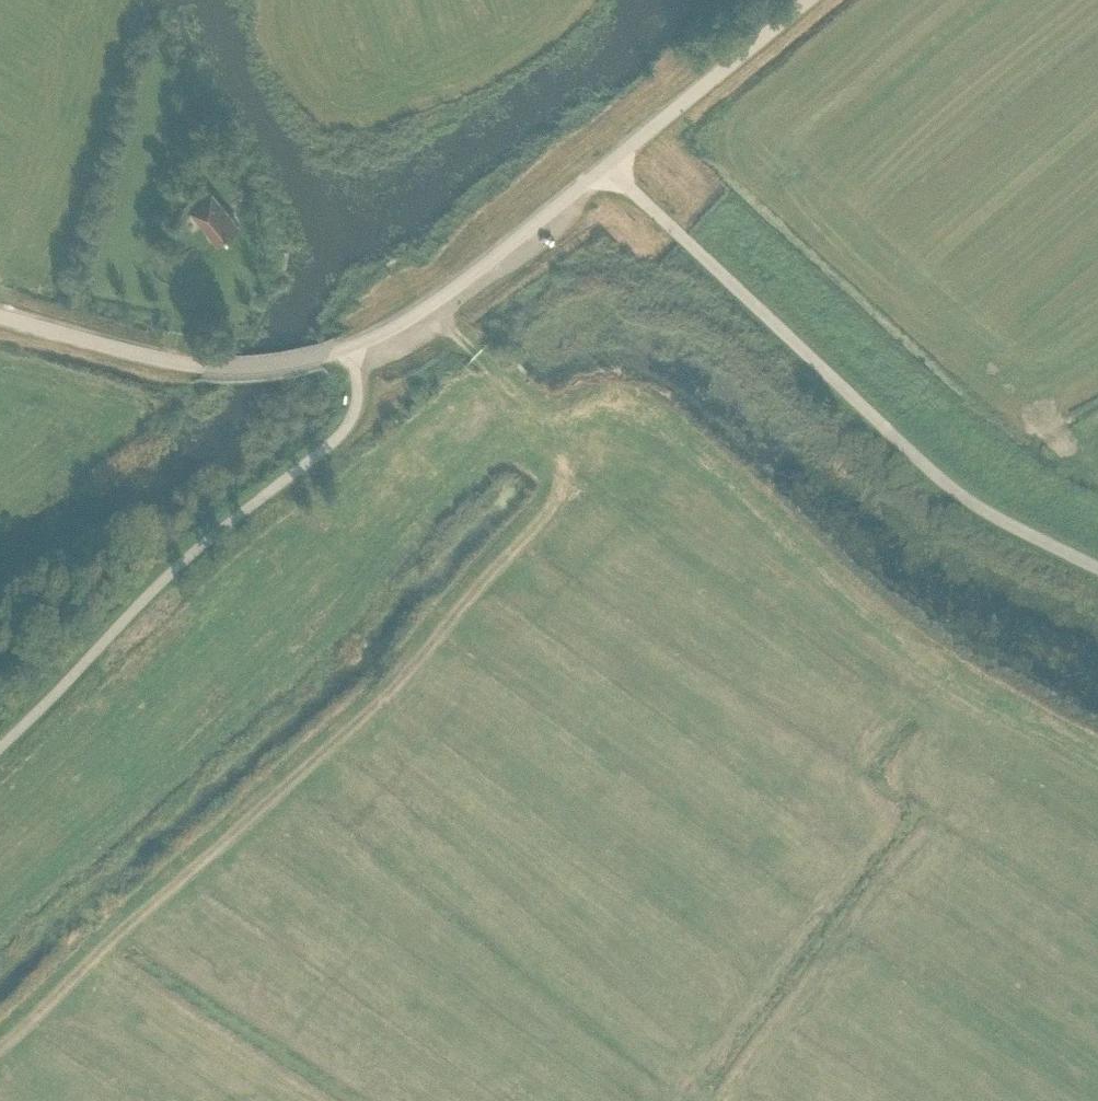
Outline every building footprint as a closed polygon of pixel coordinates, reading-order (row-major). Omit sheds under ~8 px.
[(205,200),(199,192),(184,205),(190,212),(218,244),(239,227),(211,195),(205,200)]
